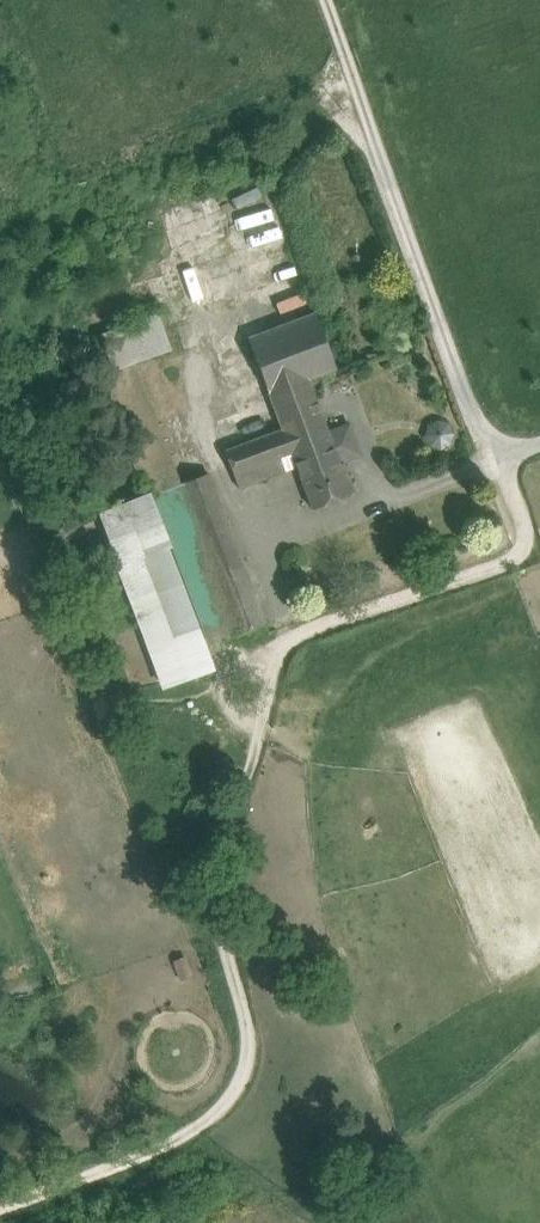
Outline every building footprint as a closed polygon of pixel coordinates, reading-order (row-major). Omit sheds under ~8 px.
[(314,312),(247,337),(281,428),(224,450),(238,487),(295,466),(288,446),(327,431),(307,379),(335,369),(314,312)] [(159,323),(102,342),(111,368),(112,369),(134,361),(168,349),(159,323)] [(179,482),(134,361),(112,369),(111,368),(100,372),(146,496),(158,492),(158,491),(179,482)] [(327,431),(288,446),(295,466),(311,508),(350,494),(350,492),(353,491),(346,472),(343,473),(338,461),(359,453),(348,424),(327,432),(327,431)] [(179,482),(158,491),(158,492),(194,588),(217,579),(199,533),(186,498),(213,488),(207,472),(179,482)] [(213,488),(186,498),(199,533),(226,523),(213,488)] [(226,523),(199,533),(217,579),(243,569),(226,523)] [(206,667),(162,548),(123,563),(167,681),(206,667)] [(217,579),(194,588),(214,642),(264,623),(243,569),(217,579)]
